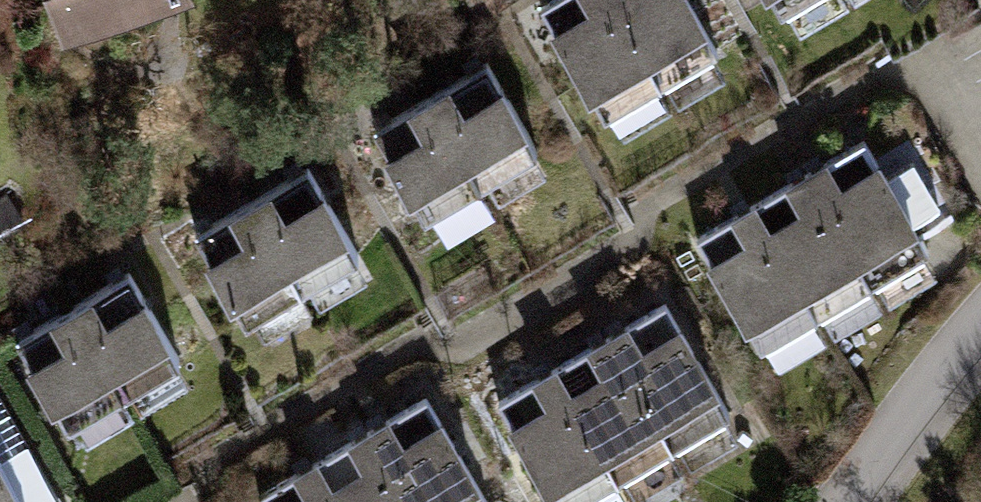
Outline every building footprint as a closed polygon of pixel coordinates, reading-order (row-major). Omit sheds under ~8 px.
[(71,41),(193,0),(57,0),(71,41)] [(665,91),(611,0),(568,0),(542,15),(607,125),(665,91)] [(665,91),(723,57),(689,0),(611,0),(665,91)] [(819,0),(771,0),(783,21),(819,0)] [(492,61),(434,95),(500,205),(557,171),(492,61)] [(442,240),(500,205),(434,95),(376,129),(442,240)] [(865,137),(808,171),(873,281),(931,247),(865,137)] [(313,167),(256,201),(321,311),(379,277),(313,167)] [(808,171),(750,205),(815,316),(873,281),(808,171)] [(263,345),(321,311),(256,201),(198,235),(263,345)] [(758,350),(815,316),(750,205),(692,239),(758,350)] [(136,271),(79,305),(144,415),(202,381),(136,271)] [(668,294),(610,328),(676,438),(734,404),(668,294)] [(86,450),(144,415),(79,305),(21,339),(86,450)] [(610,328),(553,362),(618,472),(676,438),(610,328)] [(618,472),(553,362),(495,396),(558,501),(568,501),(618,472)] [(375,425),(420,501),(497,501),(498,501),(432,391),(375,425)] [(317,459),(342,501),(420,501),(375,425),(317,459)] [(0,452),(0,501),(30,501),(0,452)] [(317,459),(259,493),(264,501),(342,501),(317,459)]
